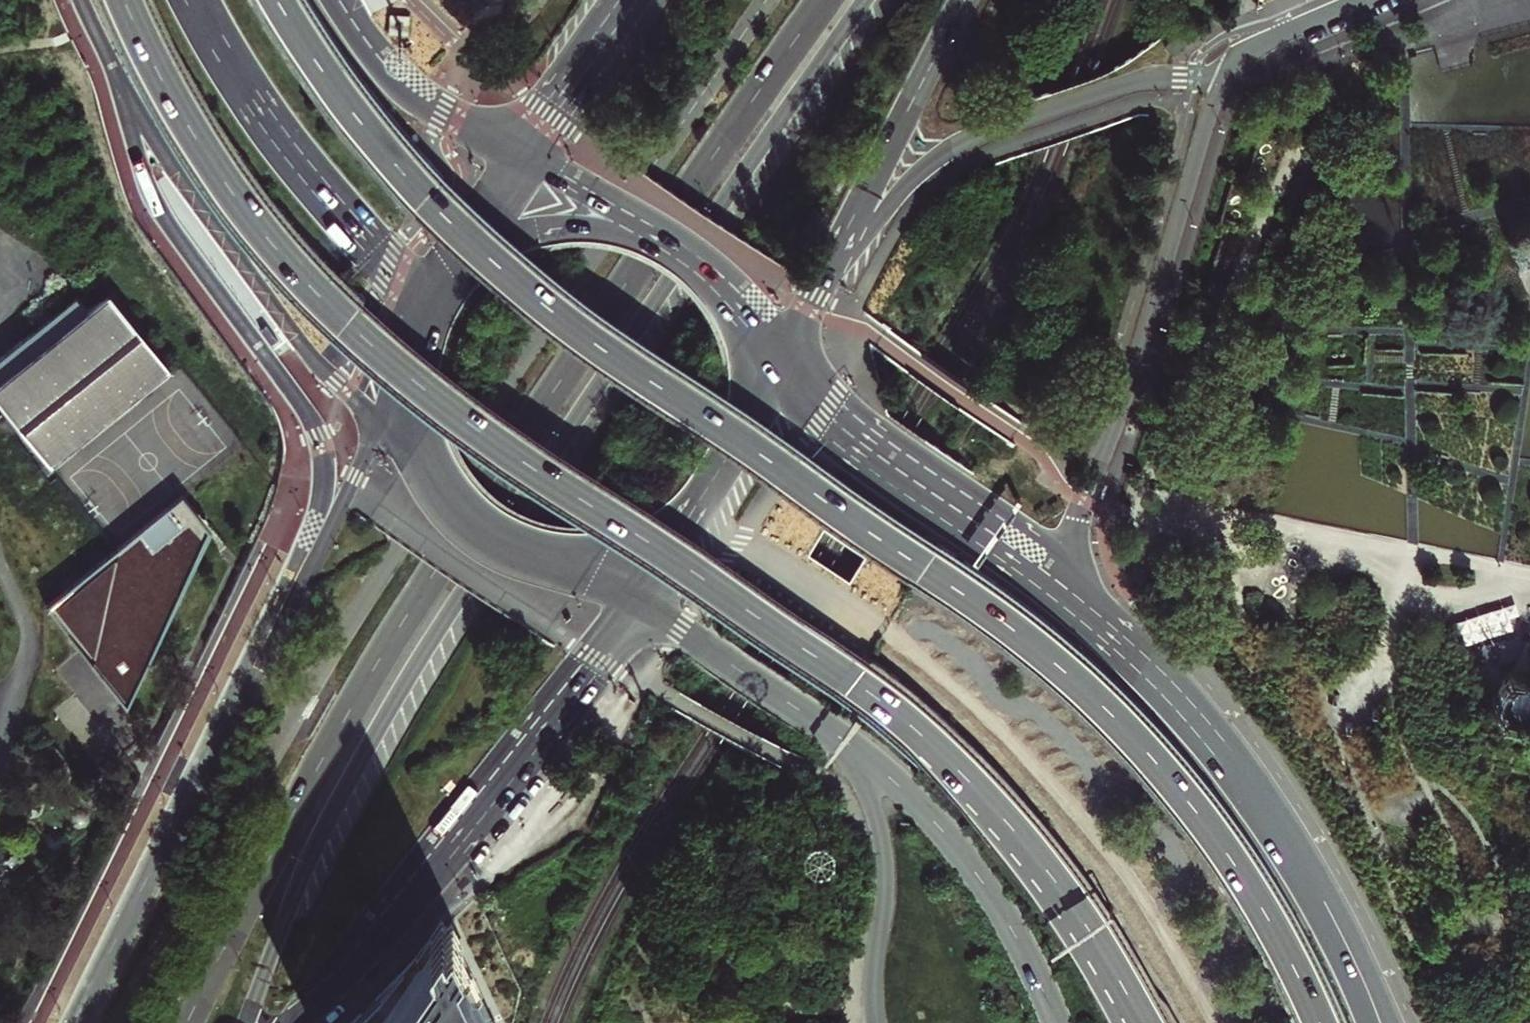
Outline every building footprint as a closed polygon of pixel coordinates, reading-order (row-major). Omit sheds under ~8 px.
[(75,296),(0,357),(0,397),(51,462),(170,367),(110,292),(102,298),(87,310),(75,296)] [(53,601),(128,699),(211,526),(184,492),(53,601)] [(1499,721),(1506,723),(1529,727),(1529,674),(1526,674),(1508,670),(1503,683),(1497,696),(1494,713),(1499,721)] [(471,936),(461,910),(444,934),(441,926),(435,935),(428,945),(411,971),(379,1001),(356,1022),(505,1022),(471,936)]
